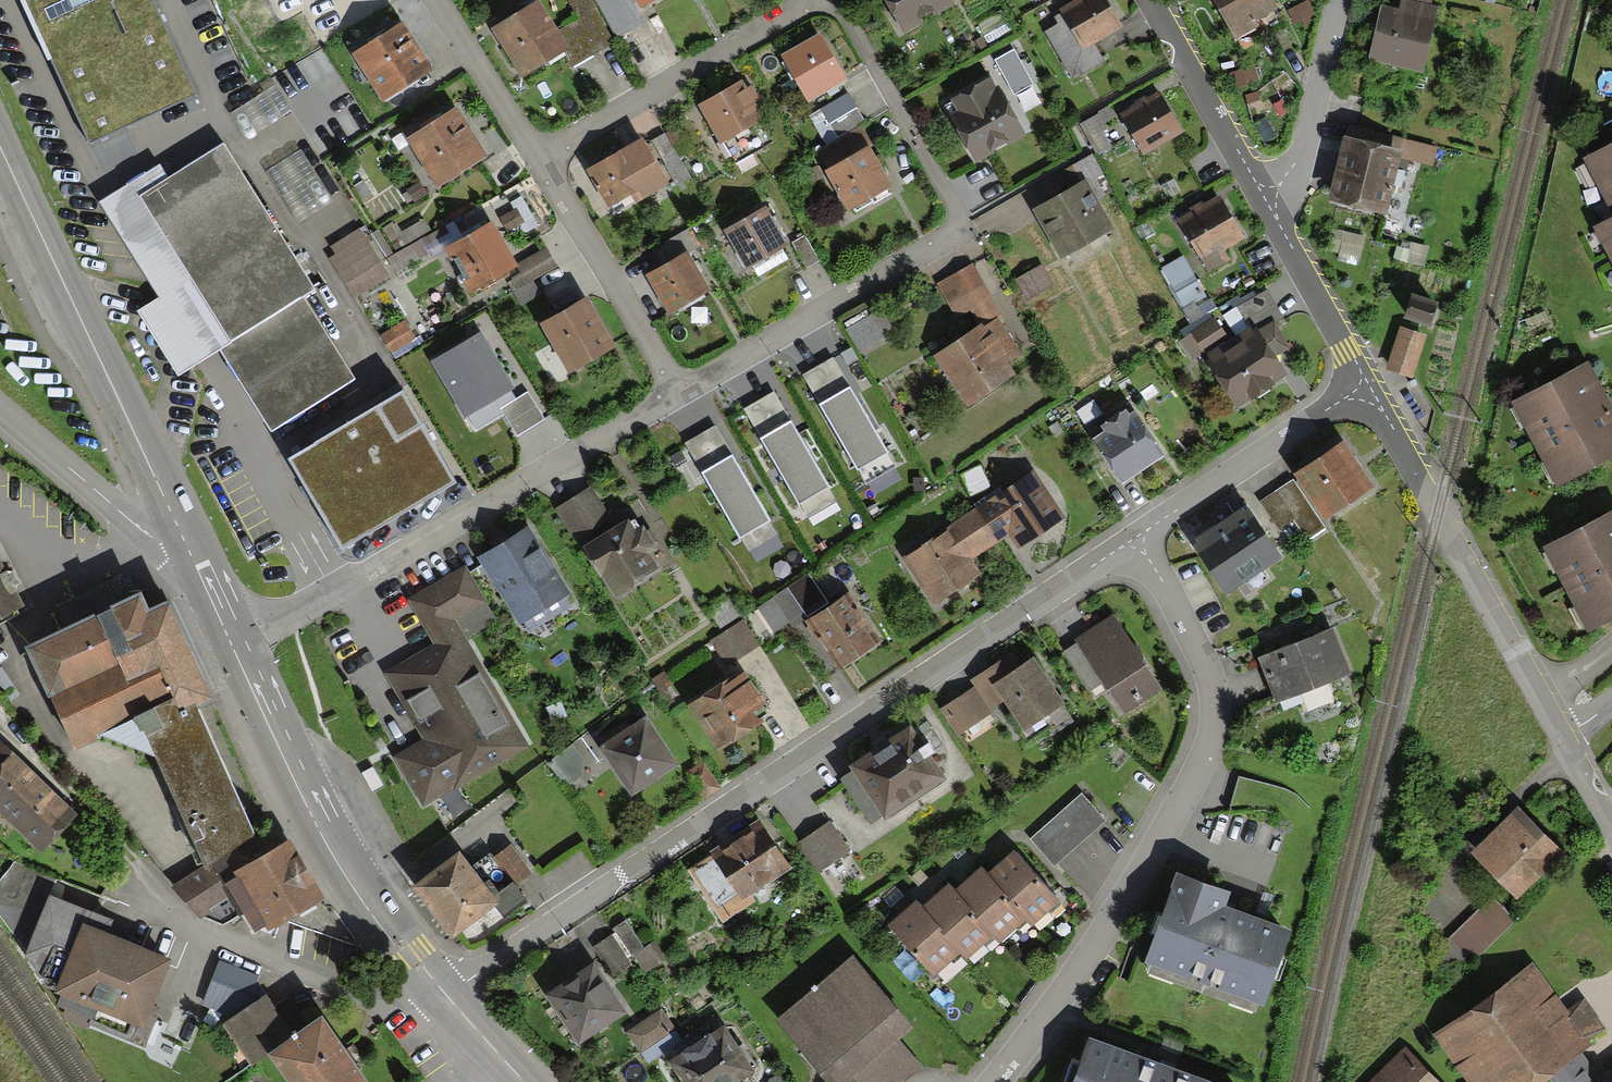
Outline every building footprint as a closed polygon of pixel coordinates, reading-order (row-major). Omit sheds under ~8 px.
[(89,147),(191,100),(145,0),(21,0),(89,147)] [(336,22),(374,0),(323,0),(336,22)] [(497,37),(522,80),(564,56),(571,68),(610,45),(583,0),(569,0),(568,1),(583,26),(571,33),(579,45),(561,55),(536,13),(497,37)] [(617,37),(635,26),(619,0),(594,0),(617,37)] [(948,8),(944,0),(890,0),(907,31),(948,8)] [(1086,45),(1113,29),(1097,0),(1090,0),(1067,13),(1086,45)] [(1275,14),(1267,0),(1219,0),(1238,35),(1275,14)] [(1372,63),(1421,72),(1430,23),(1382,14),(1372,63)] [(402,33),(358,61),(385,103),(429,75),(402,33)] [(789,63),(811,100),(842,82),(820,45),(789,63)] [(1022,63),(1001,75),(1013,97),(1034,85),(1022,63)] [(949,111),(977,160),(1022,135),(995,85),(949,111)] [(736,89),(705,107),(738,163),(769,145),(736,89)] [(1124,119),(1144,152),(1175,133),(1155,101),(1124,119)] [(859,127),(845,102),(816,118),(830,143),(859,127)] [(455,118),(415,144),(443,187),(483,162),(455,118)] [(1581,145),(1611,203),(1594,212),(1611,248),(1611,129),(1581,145)] [(860,134),(822,156),(855,212),(893,190),(860,134)] [(691,177),(667,137),(653,145),(677,186),(691,177)] [(640,145),(591,177),(616,216),(665,184),(640,145)] [(1334,204),(1383,218),(1400,160),(1350,146),(1334,204)] [(1434,154),(1412,147),(1407,163),(1429,170),(1434,154)] [(221,354),(273,434),(353,382),(302,303),(315,294),(222,150),(168,184),(158,169),(97,208),(160,305),(139,319),(179,381),(221,354)] [(1066,262),(1109,234),(1082,191),(1038,218),(1066,262)] [(1218,203),(1184,225),(1207,261),(1241,239),(1218,203)] [(764,216),(730,236),(750,270),(784,250),(764,216)] [(517,286),(551,265),(545,255),(514,274),(489,231),(454,252),(480,294),(511,276),(517,286)] [(360,294),(383,279),(357,239),(334,254),(360,294)] [(819,264),(805,240),(793,247),(807,271),(819,264)] [(685,259),(653,280),(675,315),(707,294),(685,259)] [(1162,276),(1182,308),(1202,295),(1182,263),(1162,276)] [(1050,287),(1041,273),(1020,286),(1029,301),(1050,287)] [(558,321),(546,328),(573,374),(614,350),(574,281),(554,292),(544,274),(511,293),(518,304),(541,291),(558,321)] [(942,363),(969,407),(1013,381),(1003,366),(1018,357),(968,275),(943,291),(975,343),(942,363)] [(1266,296),(1239,313),(1251,332),(1277,315),(1266,296)] [(1231,307),(1224,297),(1196,314),(1203,324),(1231,307)] [(1439,313),(1414,306),(1408,325),(1432,333),(1439,313)] [(876,314),(848,331),(862,352),(889,335),(876,314)] [(416,318),(383,340),(392,353),(425,332),(416,318)] [(1194,359),(1222,341),(1213,327),(1185,344),(1194,359)] [(481,331),(429,360),(462,418),(513,389),(481,331)] [(1213,363),(1241,406),(1283,379),(1256,336),(1213,363)] [(1389,374),(1411,380),(1421,342),(1400,336),(1389,374)] [(1514,395),(1560,478),(1611,449),(1611,389),(1591,352),(1514,395)] [(888,451),(850,387),(821,404),(858,468),(888,451)] [(401,406),(293,469),(343,552),(450,489),(401,406)] [(792,416),(757,436),(797,504),(832,484),(792,416)] [(1132,418),(1097,440),(1124,483),(1159,461),(1132,418)] [(1341,441),(1295,471),(1326,519),(1372,489),(1341,441)] [(732,456),(703,473),(740,536),(769,519),(732,456)] [(1036,482),(978,519),(995,545),(1011,535),(1019,548),(1061,521),(1036,482)] [(587,496),(561,510),(610,597),(657,571),(632,528),(612,539),(587,496)] [(1543,537),(1592,627),(1611,617),(1611,499),(1543,537)] [(1256,503),(1191,550),(1229,604),(1295,557),(1256,503)] [(978,519),(907,563),(935,609),(976,583),(964,563),(994,544),(978,519)] [(520,623),(562,599),(529,541),(486,565),(520,623)] [(26,607),(0,555),(0,620),(26,607)] [(173,565),(32,628),(76,724),(103,713),(160,732),(209,844),(265,817),(203,681),(223,673),(173,565)] [(422,803),(522,746),(450,621),(483,603),(466,574),(413,604),(440,652),(394,678),(431,744),(399,762),(422,803)] [(789,596),(762,612),(774,632),(801,617),(789,596)] [(851,603),(814,624),(841,670),(877,650),(851,603)] [(1158,691),(1107,622),(1067,651),(1118,720),(1158,691)] [(743,628),(715,644),(727,665),(755,649),(743,628)] [(1338,628),(1272,655),(1289,696),(1355,670),(1338,628)] [(1063,705),(1036,666),(1014,681),(1005,668),(980,686),(983,690),(943,718),(956,736),(1003,703),(1024,732),(1063,705)] [(670,692),(663,680),(655,685),(661,696),(670,692)] [(749,681),(698,710),(724,755),(774,727),(749,681)] [(572,711),(582,705),(574,691),(564,696),(572,711)] [(603,758),(632,797),(676,764),(647,725),(603,758)] [(947,783),(914,730),(840,776),(874,829),(947,783)] [(34,841),(68,806),(0,739),(0,808),(34,841)] [(581,764),(571,751),(555,763),(574,788),(580,782),(581,764)] [(1104,816),(1082,791),(1032,836),(1055,861),(1104,816)] [(1514,795),(1464,847),(1515,895),(1565,843),(1514,795)] [(790,870),(762,822),(714,851),(743,899),(790,870)] [(851,849),(835,824),(800,845),(816,871),(851,849)] [(292,829),(231,864),(270,931),(331,895),(292,829)] [(505,906),(525,892),(512,875),(493,889),(458,842),(417,873),(453,922),(494,891),(505,906)] [(530,868),(510,842),(498,851),(517,878),(530,868)] [(1057,894),(1013,844),(987,867),(982,861),(954,885),(949,879),(922,903),(917,897),(894,917),(935,964),(961,942),(967,949),(993,926),(999,932),(1025,909),(1031,916),(1057,894)] [(240,907),(209,861),(179,882),(210,927),(240,907)] [(1178,878),(1148,966),(1264,1006),(1294,917),(1178,878)] [(55,881),(34,939),(72,954),(61,984),(143,1015),(169,946),(108,923),(115,904),(55,881)] [(625,919),(614,927),(631,950),(642,943),(625,919)] [(853,953),(781,1015),(835,1076),(906,1014),(853,953)] [(621,1003),(592,959),(550,987),(580,1031),(621,1003)] [(1431,1028),(1469,1081),(1515,1081),(1541,1063),(1554,1081),(1611,1081),(1611,1065),(1599,1073),(1577,1041),(1601,1024),(1581,997),(1565,1008),(1530,959),(1431,1028)] [(274,990),(222,1025),(250,1066),(267,1054),(302,1031),(274,990)] [(661,1009),(626,1030),(637,1048),(672,1026),(661,1009)] [(267,1054),(287,1081),(369,1081),(322,1016),(302,1031),(267,1054)] [(674,1054),(692,1081),(715,1081),(748,1061),(723,1023),(674,1054)] [(1093,1025),(1073,1081),(1252,1081),(1093,1025)] [(1398,1041),(1360,1081),(1437,1081),(1398,1041)]
